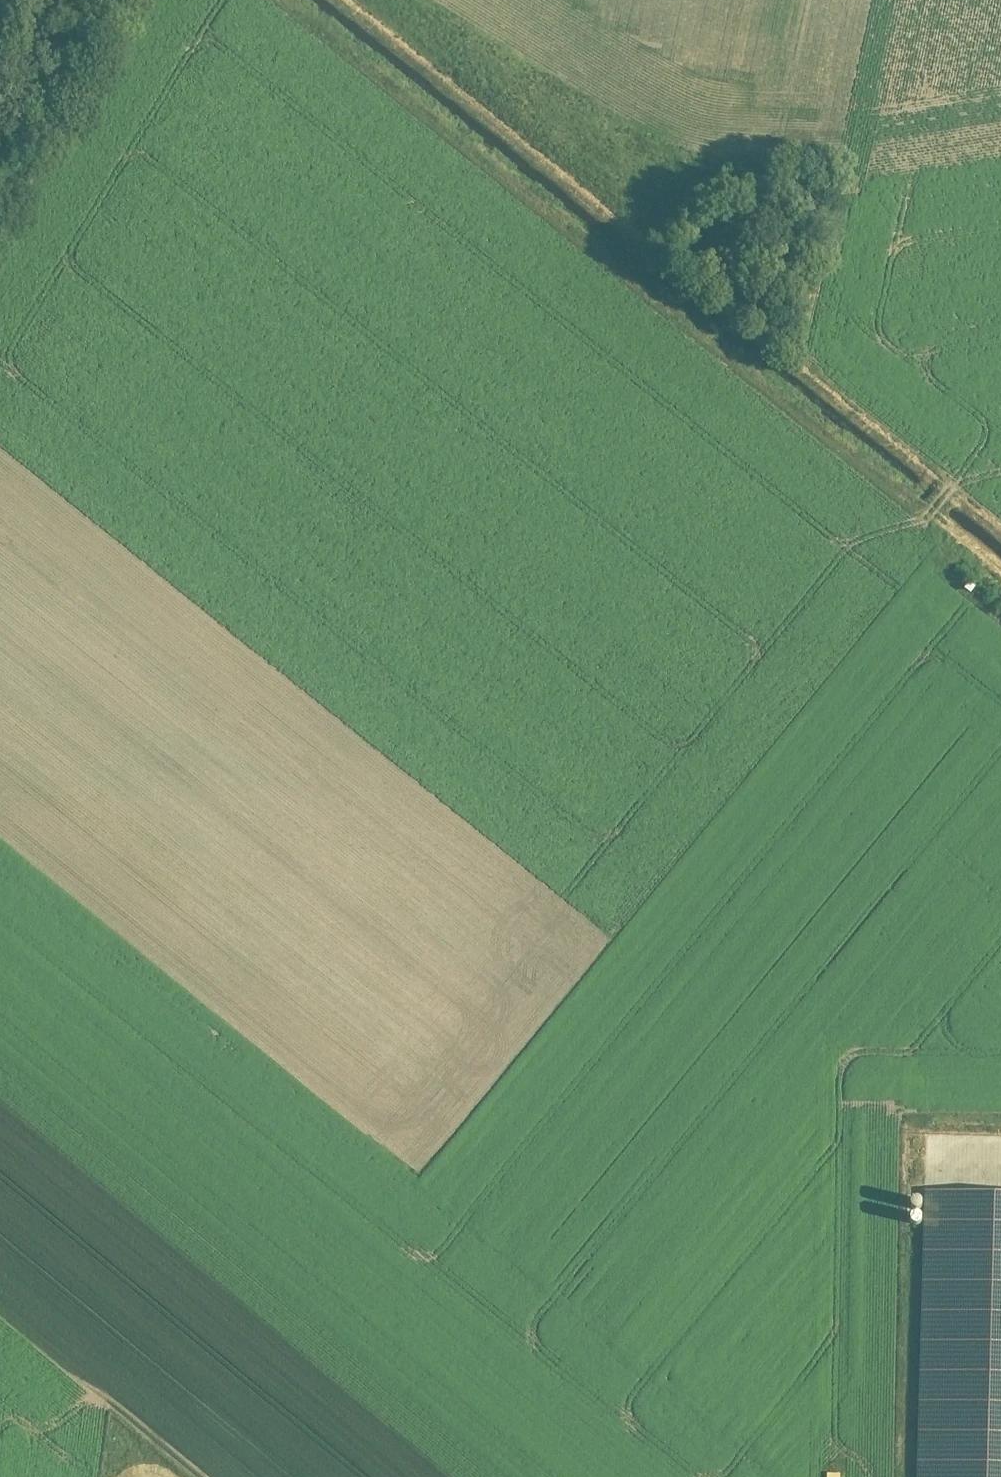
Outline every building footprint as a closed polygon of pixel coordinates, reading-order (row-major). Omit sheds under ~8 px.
[(922,1476),(1000,1476),(1000,1197),(930,1195),(922,1476)]
